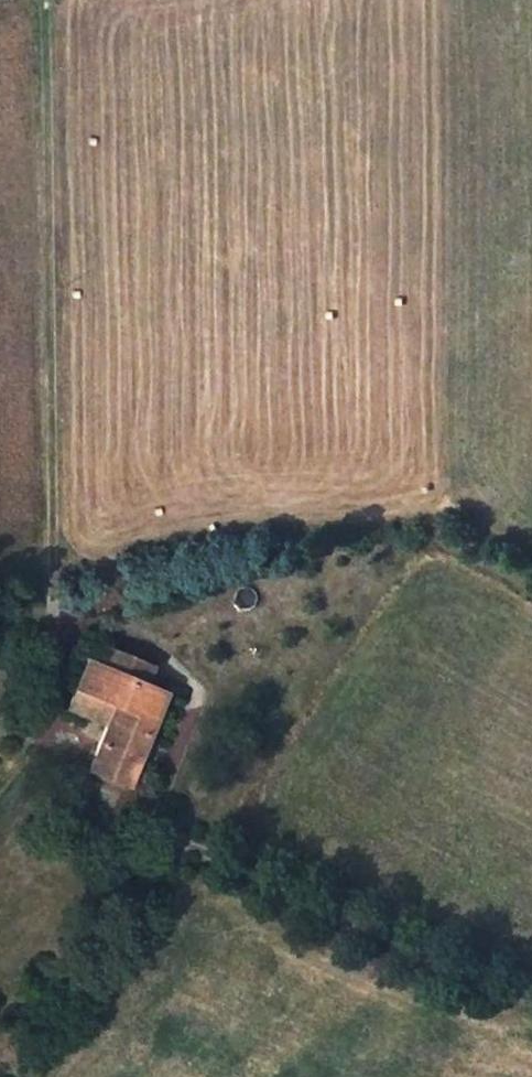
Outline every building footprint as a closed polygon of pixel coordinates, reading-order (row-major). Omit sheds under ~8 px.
[(92,768),(128,783),(161,692),(141,684),(149,666),(110,649),(101,667),(88,661),(70,706),(107,722),(92,768)]
